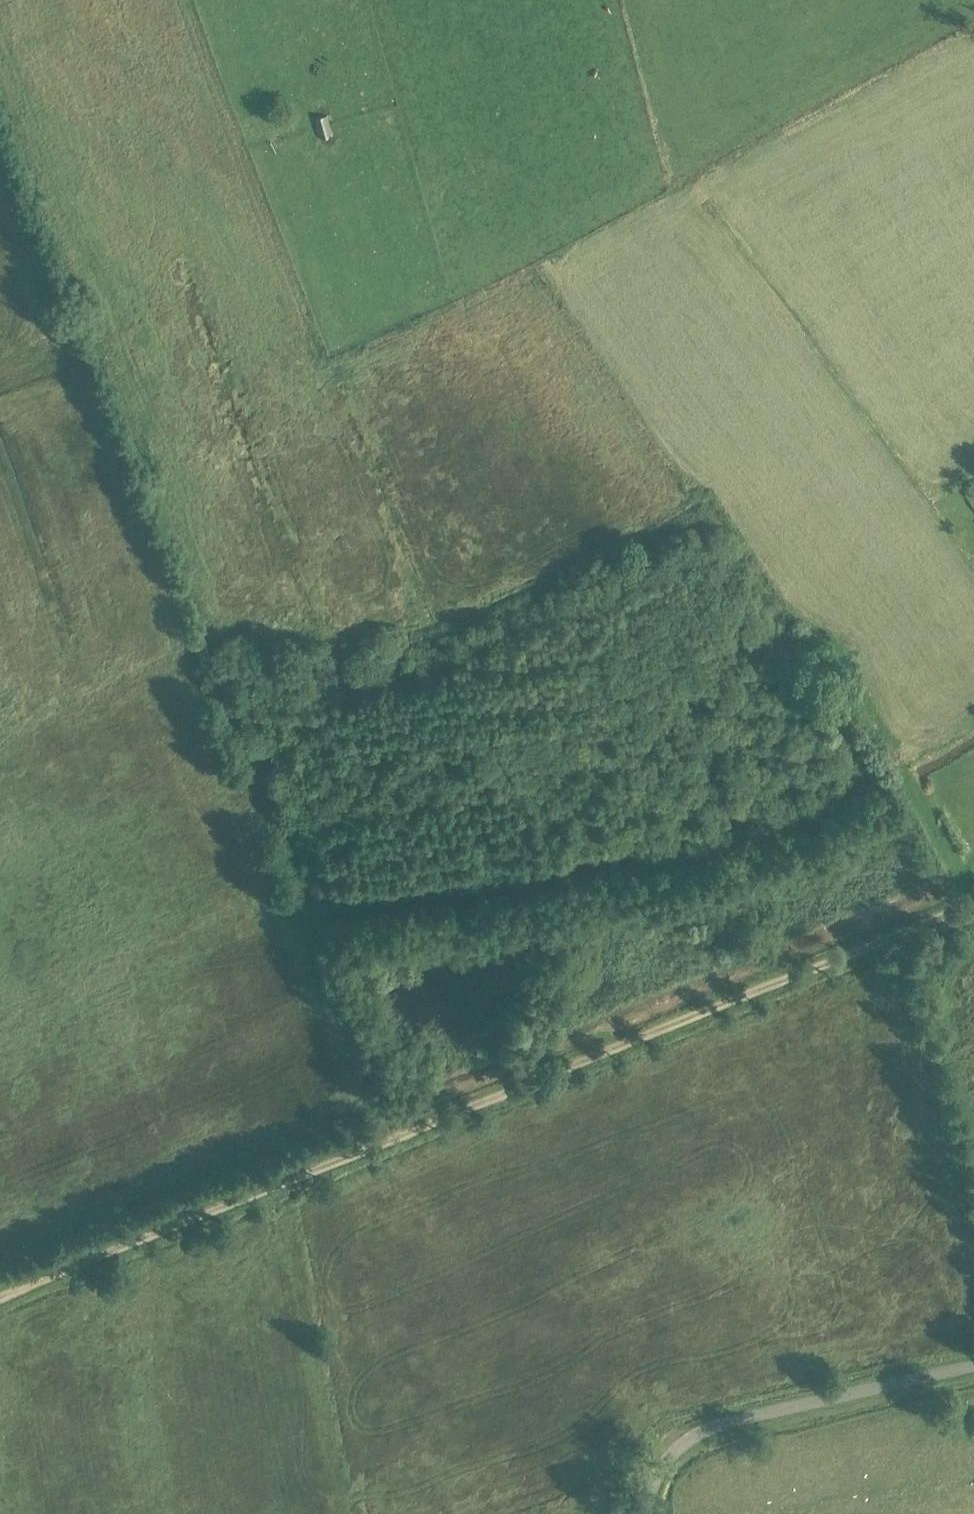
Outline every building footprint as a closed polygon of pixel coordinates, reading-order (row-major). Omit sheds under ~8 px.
[(127,1242),(141,1236),(137,1224),(122,1230),(127,1242)]
